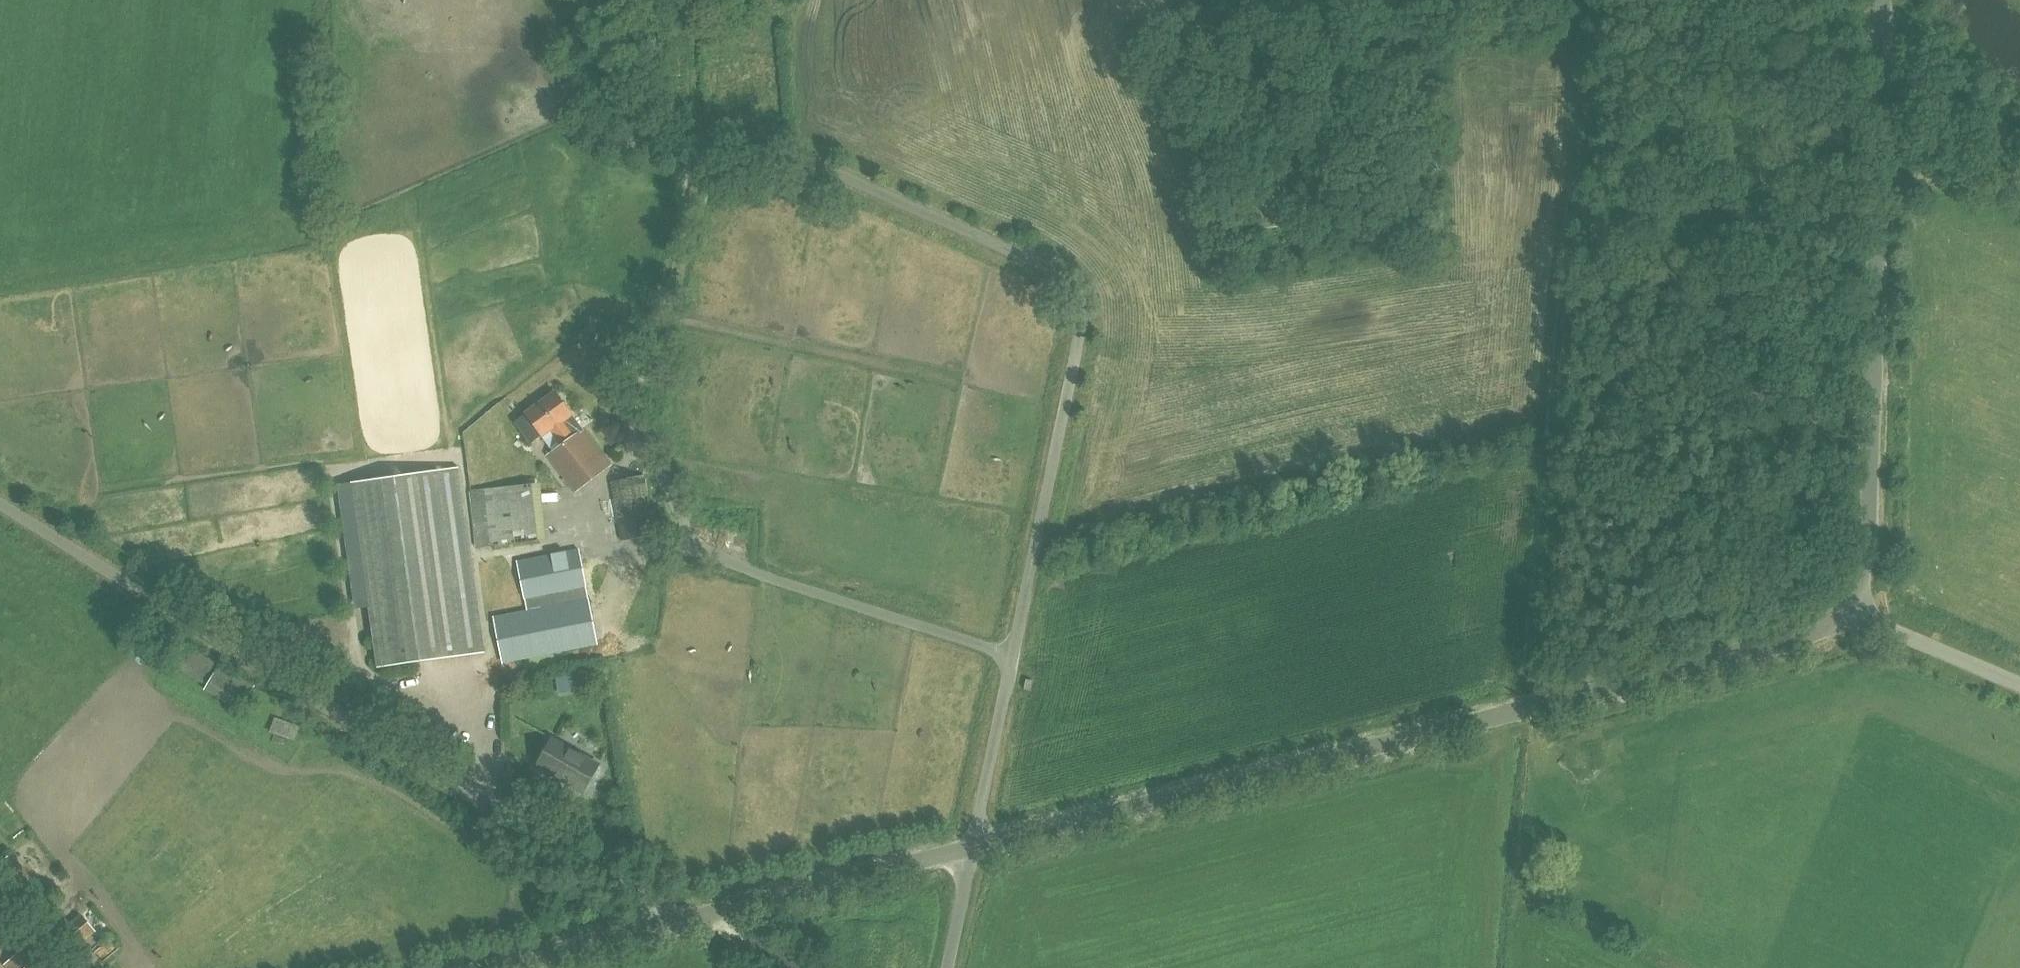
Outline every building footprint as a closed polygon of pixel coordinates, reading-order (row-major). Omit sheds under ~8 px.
[(550,430),(571,414),(572,414),(556,391),(526,413),(526,414),(516,421),(531,442),(542,435),(542,436),(550,430)] [(571,414),(550,430),(561,445),(548,455),(576,492),(611,464),(583,428),(571,414)] [(485,653),(459,467),(352,482),(378,668),(485,653)] [(656,534),(645,475),(611,481),(623,540),(656,534)] [(474,548),(546,540),(539,483),(468,491),(474,548)] [(598,644),(580,550),(519,561),(528,610),(494,617),(503,662),(598,644)] [(191,647),(185,655),(178,651),(171,661),(178,666),(177,668),(202,683),(215,661),(191,647)] [(240,711),(256,685),(221,664),(205,690),(240,711)] [(1027,679),(1024,689),(1031,691),(1033,681),(1027,679)] [(599,765),(553,739),(538,765),(585,791),(599,765)] [(50,898),(12,852),(0,862),(0,883),(29,916),(50,898)] [(94,931),(81,916),(54,939),(67,955),(94,931)] [(13,960),(20,967),(46,967),(39,959),(34,963),(24,951),(13,960)]
